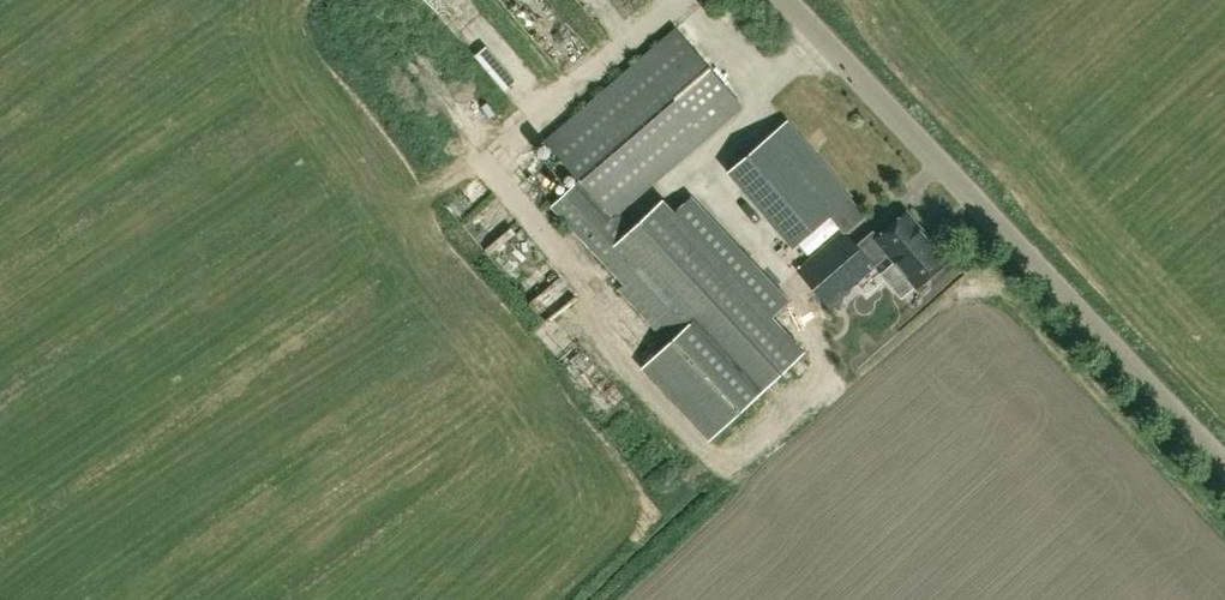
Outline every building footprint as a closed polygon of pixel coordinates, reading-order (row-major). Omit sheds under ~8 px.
[(480,0),(478,0),(456,20),(516,85),(539,65),(480,0)] [(546,139),(579,178),(612,217),(615,214),(742,105),(676,28),(546,139)] [(442,77),(451,60),(438,53),(430,71),(442,77)] [(728,172),(793,247),(853,194),(788,119),(728,172)] [(661,200),(629,229),(615,214),(612,217),(579,178),(552,204),(624,282),(618,288),(669,343),(642,368),(708,439),(802,353),(661,200)] [(872,232),(856,246),(873,266),(888,253),(916,286),(946,260),(940,253),(942,252),(932,239),(930,241),(905,213),(877,237),(872,232)] [(839,226),(794,265),(828,305),(873,266),(856,246),(839,226)]
